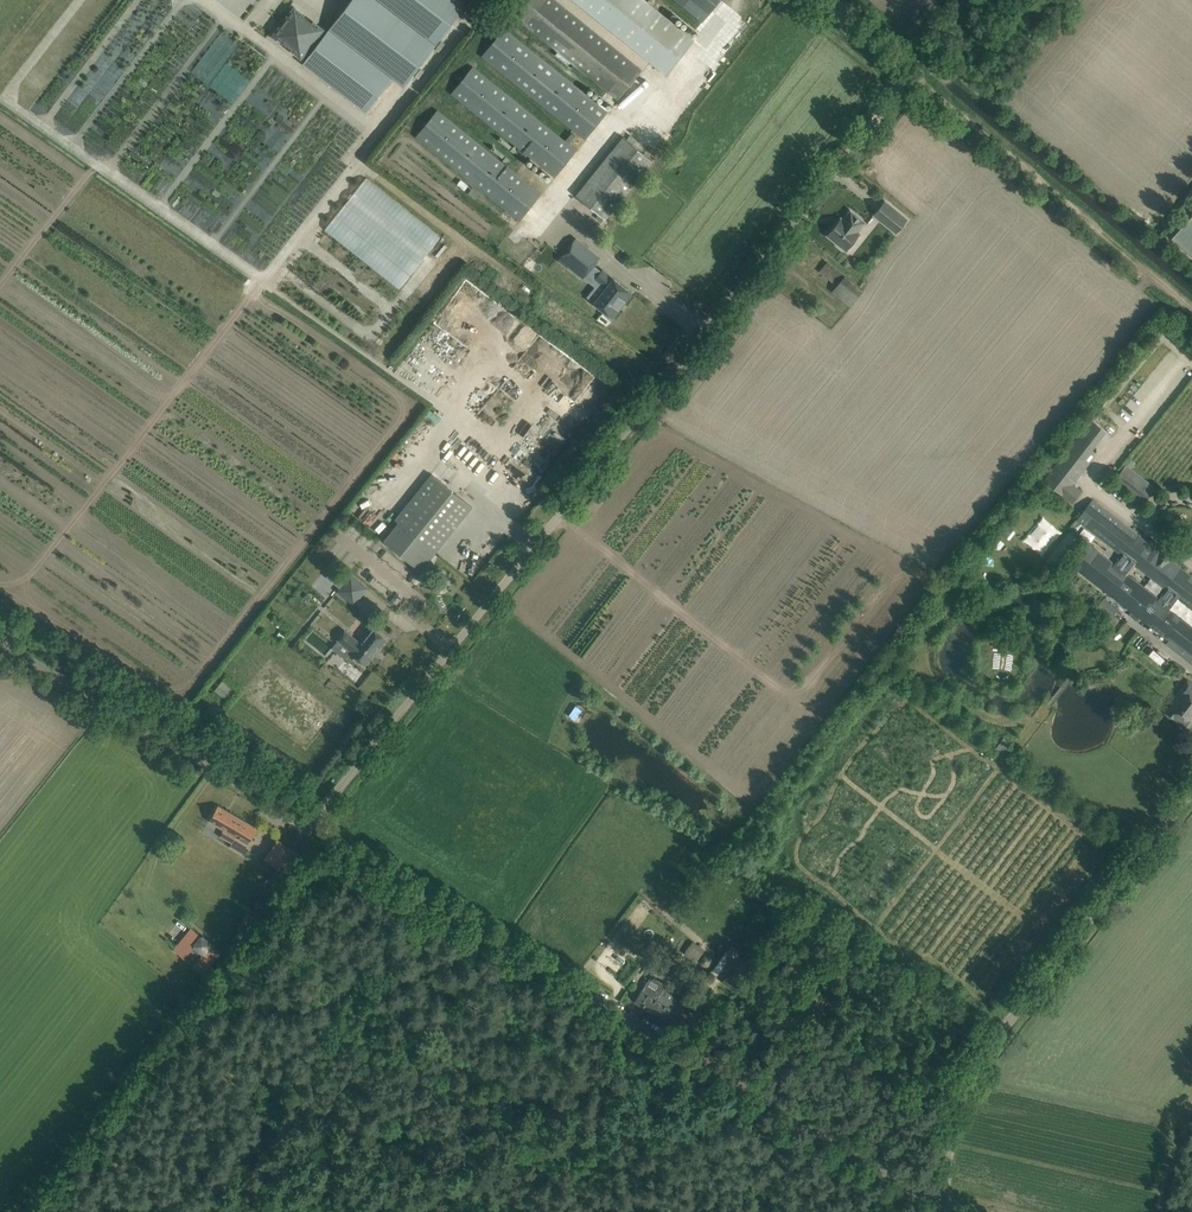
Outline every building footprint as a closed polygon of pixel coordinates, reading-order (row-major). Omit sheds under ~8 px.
[(302,63),(366,112),(393,77),(405,86),(468,2),(465,0),(351,0),(325,34),(320,31),(321,29),(295,9),(274,36),(301,56),(302,54),(306,58),(302,63)] [(525,25),(607,91),(618,99),(642,69),(632,61),(556,0),(526,0),(514,16),(525,25)] [(666,75),(694,41),(647,3),(649,0),(574,0),(666,75)] [(703,21),(719,0),(676,0),(703,21)] [(481,56),(540,103),(586,140),(608,112),(503,29),(481,56)] [(219,30),(189,71),(231,101),(247,78),(226,63),(240,45),(219,30)] [(577,150),(473,66),(451,94),(555,178),(577,150)] [(438,110),(416,138),(520,222),(541,194),(438,110)] [(576,196),(605,220),(653,161),(623,137),(576,196)] [(363,175),(321,229),(399,288),(440,233),(363,175)] [(874,215),(896,232),(907,219),(885,202),(874,215)] [(827,235),(837,243),(837,245),(841,248),(843,248),(846,250),(859,233),(857,232),(864,222),(850,211),(843,220),(841,219),(827,235)] [(1172,238),(1191,255),(1191,214),(1172,238)] [(568,266),(583,278),(597,261),(591,257),(594,253),(576,238),(558,260),(567,267),(568,266)] [(799,242),(791,252),(798,258),(806,248),(799,242)] [(832,292),(850,307),(863,291),(827,262),(819,272),(836,286),(832,292)] [(619,308),(631,293),(614,279),(612,281),(605,275),(606,273),(602,270),(594,279),(606,289),(594,303),(612,318),(620,309),(619,308)] [(514,327),(518,316),(485,303),(481,315),(514,327)] [(1088,462),(1079,455),(1100,427),(1091,420),(1044,480),(1072,502),(1080,492),(1071,484),(1088,462)] [(1122,470),(1115,480),(1144,502),(1151,492),(1122,470)] [(472,507),(431,474),(395,519),(399,522),(384,540),(421,570),(423,568),(421,566),(433,550),(436,552),(437,551),(436,551),(423,541),(459,497),(471,507),(471,508),(472,507)] [(1181,655),(1183,653),(1191,660),(1191,623),(1171,607),(1177,599),(1191,611),(1191,576),(1171,560),(1172,558),(1161,550),(1160,551),(1092,499),(1076,520),(1121,555),(1114,563),(1089,543),(1071,566),(1124,607),(1122,609),(1136,621),(1138,618),(1143,622),(1141,624),(1150,631),(1152,629),(1158,633),(1156,636),(1162,640),(1164,638),(1168,641),(1166,643),(1181,655)] [(1004,525),(1000,531),(1004,534),(1003,535),(1007,538),(1013,530),(1009,527),(1008,528),(1004,525)] [(332,570),(326,577),(332,582),(338,574),(332,570)] [(336,592),(354,606),(368,588),(350,573),(336,592)] [(1094,609),(1114,625),(1123,613),(1103,597),(1094,609)] [(377,647),(379,649),(386,640),(373,629),(365,640),(363,638),(359,642),(344,630),(337,639),(352,651),(351,653),(365,665),(373,656),(371,654),(377,647)] [(1184,725),(1191,715),(1191,684),(1187,680),(1174,697),(1178,700),(1168,712),(1184,725)] [(221,681),(215,690),(227,698),(233,689),(221,681)] [(561,737),(564,729),(552,725),(549,733),(561,737)] [(1004,751),(1010,742),(1003,738),(998,748),(1004,751)] [(218,805),(209,821),(224,829),(220,836),(245,850),(257,828),(218,805)] [(303,856),(277,840),(264,860),(290,876),(303,856)] [(248,913),(241,922),(249,928),(256,918),(248,913)] [(191,927),(177,945),(188,954),(193,948),(201,955),(196,961),(207,970),(222,952),(211,944),(212,944),(211,943),(212,943),(202,935),(202,936),(202,935),(201,936),(191,927)] [(693,965),(704,950),(692,941),(680,956),(693,965)] [(620,977),(628,983),(639,968),(632,962),(620,977)] [(680,998),(662,988),(658,993),(654,991),(652,995),(641,989),(634,1001),(668,1022),(676,1010),(681,1013),(686,1004),(679,1000),(680,998)]
